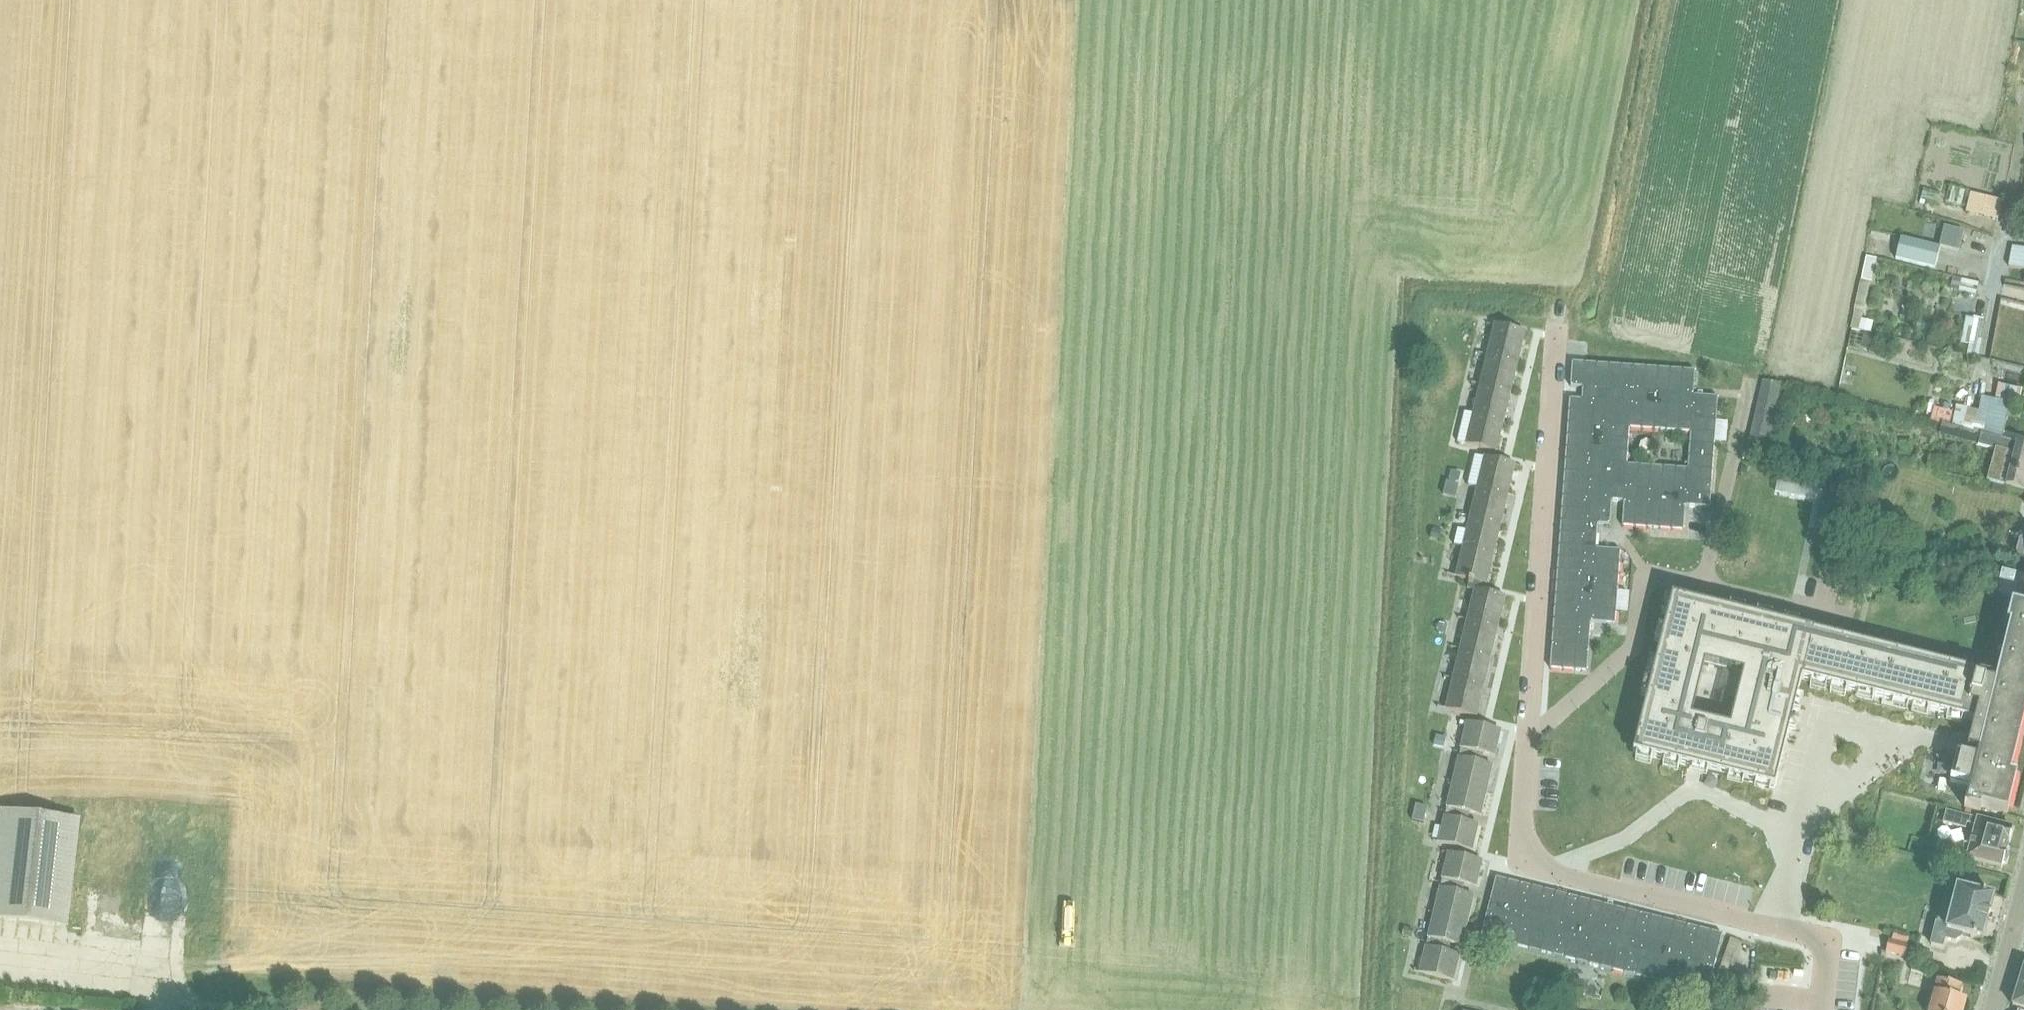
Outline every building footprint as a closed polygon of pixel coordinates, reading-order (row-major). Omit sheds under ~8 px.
[(1914,195),(1933,201),(1937,191),(1917,185),(1914,195)] [(1968,194),(1964,214),(1996,222),(2000,201),(1968,194)] [(1956,230),(1951,250),(1960,251),(1964,231),(1956,230)] [(1901,239),(1896,260),(1934,269),(1939,248),(1901,239)] [(2009,266),(2015,267),(2023,269),(2023,249),(2015,247),(2013,247),(2009,266)] [(1865,258),(1861,280),(1866,281),(1870,282),(1871,282),(1876,260),(1865,258)] [(1856,304),(1855,307),(1864,308),(1870,282),(1866,281),(1861,280),(1856,304)] [(1966,318),(1961,344),(1969,346),(1967,356),(1979,359),(1986,322),(1966,318)] [(1862,319),(1860,331),(1871,334),(1873,321),(1862,319)] [(1913,321),(1907,330),(1917,336),(1922,326),(1913,321)] [(1495,326),(1488,356),(1518,364),(1525,334),(1495,326)] [(1863,334),(1860,348),(1871,350),(1874,336),(1863,334)] [(1518,364),(1488,356),(1481,385),(1511,393),(1518,364)] [(1625,501),(1623,525),(1684,529),(1685,505),(1710,507),(1718,397),(1693,395),(1695,370),(1572,362),(1570,386),(1583,387),(1581,399),(1570,399),(1550,668),(1587,671),(1591,622),(1616,623),(1621,550),(1596,548),(1598,523),(1611,524),(1612,500),(1625,501)] [(1789,388),(1763,382),(1747,452),(1772,458),(1789,388)] [(1511,393),(1481,385),(1474,414),(1504,422),(1511,393)] [(2022,390),(2015,388),(1998,385),(1996,398),(2015,402),(2019,403),(2022,390)] [(1966,410),(1962,430),(1981,435),(2000,440),(2008,404),(1981,398),(1978,412),(1966,410)] [(1931,405),(1930,421),(1946,422),(1946,406),(1931,405)] [(1466,413),(1459,443),(1497,452),(1504,422),(1474,414),(1466,413)] [(2016,414),(2013,429),(2023,431),(2023,416),(2016,414)] [(1978,446),(1994,450),(1996,450),(1987,481),(2007,486),(2015,489),(2023,491),(2023,446),(2015,444),(2000,440),(1981,435),(1978,446)] [(1476,456),(1469,486),(1478,488),(1478,490),(1508,497),(1516,466),(1516,465),(1485,458),(1476,456)] [(1451,471),(1449,480),(1458,482),(1460,473),(1451,471)] [(1446,482),(1443,495),(1455,498),(1459,485),(1446,482)] [(1478,490),(1470,520),(1501,527),(1508,497),(1478,490)] [(1822,502),(1816,529),(1837,533),(1842,506),(1822,502)] [(1460,530),(1456,546),(1464,547),(1463,551),(1494,558),(1501,527),(1470,520),(1468,532),(1460,530)] [(1433,531),(1431,539),(1439,541),(1441,532),(1433,531)] [(1494,558),(1463,551),(1457,577),(1471,580),(1470,585),(1484,588),(1485,584),(1488,585),(1494,558)] [(2023,601),(2023,575),(2003,570),(1997,595),(2000,595),(2006,597),(2023,601)] [(1484,588),(1470,585),(1469,590),(1476,591),(1470,617),(1500,624),(1506,597),(1483,592),(1484,588)] [(1719,608),(1673,597),(1663,634),(1653,677),(1634,753),(1683,766),(1685,766),(1720,775),(1735,778),(1774,788),(1775,788),(1787,740),(1800,688),(1802,680),(1911,707),(1975,722),(1972,734),(1968,751),(1978,753),(1979,754),(1978,760),(1957,755),(1950,782),(1971,787),(1966,805),(1966,809),(1981,812),(1982,808),(2008,814),(2015,787),(2018,777),(2015,776),(2012,775),(2015,763),(2023,728),(2023,607),(2015,605),(2013,604),(2008,624),(2011,625),(2000,669),(1999,673),(1998,676),(1998,678),(1834,637),(1828,636),(1819,634),(1813,632),(1781,624),(1775,622),(1725,610),(1720,609),(1719,608)] [(1500,624),(1470,617),(1463,647),(1493,654),(1500,624)] [(1436,623),(1434,632),(1442,634),(1445,625),(1436,623)] [(1493,654),(1463,647),(1455,678),(1486,685),(1493,654)] [(1486,685),(1455,678),(1448,709),(1478,717),(1486,685)] [(1468,723),(1461,753),(1484,759),(1485,753),(1496,756),(1502,731),(1468,723)] [(1446,738),(1437,736),(1435,745),(1444,747),(1446,738)] [(1484,759),(1461,753),(1454,782),(1487,791),(1493,765),(1483,763),(1484,759)] [(1487,791),(1454,782),(1447,812),(1469,817),(1470,813),(1481,816),(1487,791)] [(1417,804),(1413,820),(1424,823),(1426,815),(1428,807),(1417,804)] [(4,810),(0,847),(0,918),(71,926),(84,820),(4,810)] [(2012,828),(1964,815),(1946,811),(1943,823),(1969,829),(1971,823),(1976,825),(1968,858),(2002,867),(2003,864),(2007,863),(2009,858),(2006,853),(2012,828)] [(1469,817),(1447,812),(1439,842),(1473,850),(1479,825),(1468,822),(1469,817)] [(1936,849),(1924,845),(1921,854),(1934,858),(1936,849)] [(1449,853),(1441,883),(1465,889),(1466,883),(1477,886),(1483,861),(1449,853)] [(1482,937),(1709,994),(1723,934),(1497,877),(1482,937)] [(1441,883),(1434,913),(1468,921),(1474,896),(1464,893),(1465,889),(1441,883)] [(1946,886),(1937,925),(1932,945),(1943,948),(1946,940),(1956,943),(1962,939),(1971,941),(1973,933),(1985,936),(1994,898),(1958,888),(1946,886)] [(1434,913),(1427,942),(1451,948),(1452,942),(1462,945),(1468,921),(1434,913)] [(1404,929),(1402,937),(1410,939),(1413,931),(1404,929)] [(1731,939),(1716,981),(1724,984),(1740,942),(1731,939)] [(1887,952),(1887,953),(1904,958),(1908,945),(1890,941),(1888,947),(1887,952)] [(1451,948),(1427,942),(1420,973),(1453,981),(1460,955),(1449,952),(1451,948)] [(1932,956),(1921,952),(1916,968),(1927,971),(1932,956)] [(2012,1006),(2023,1009),(2023,967),(2012,1006)] [(1967,1000),(1959,998),(1962,986),(1938,980),(1930,1009),(1964,1009),(1967,1000)]
